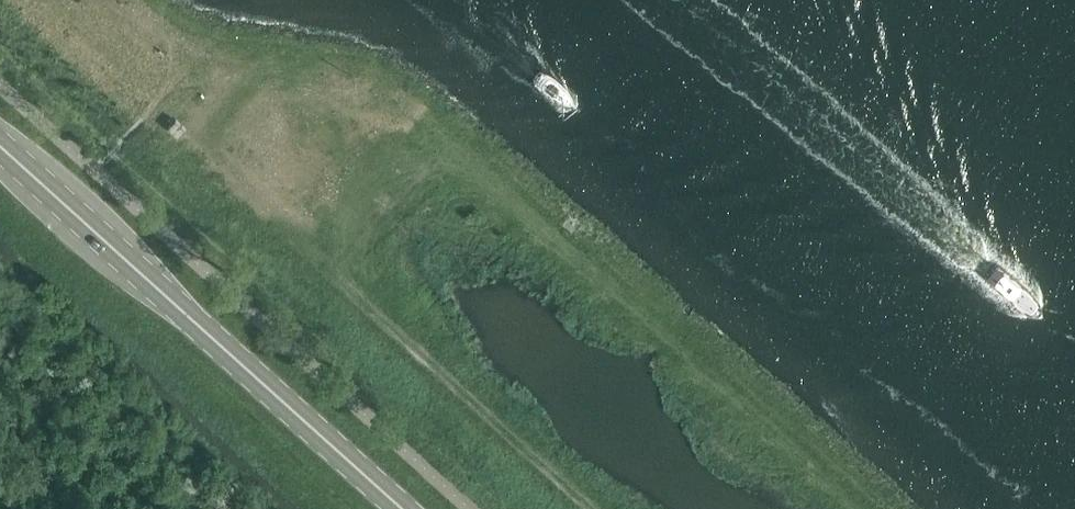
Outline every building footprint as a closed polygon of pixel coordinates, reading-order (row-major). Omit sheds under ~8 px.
[(168,127),(178,137),(187,129),(176,118),(168,127)]
